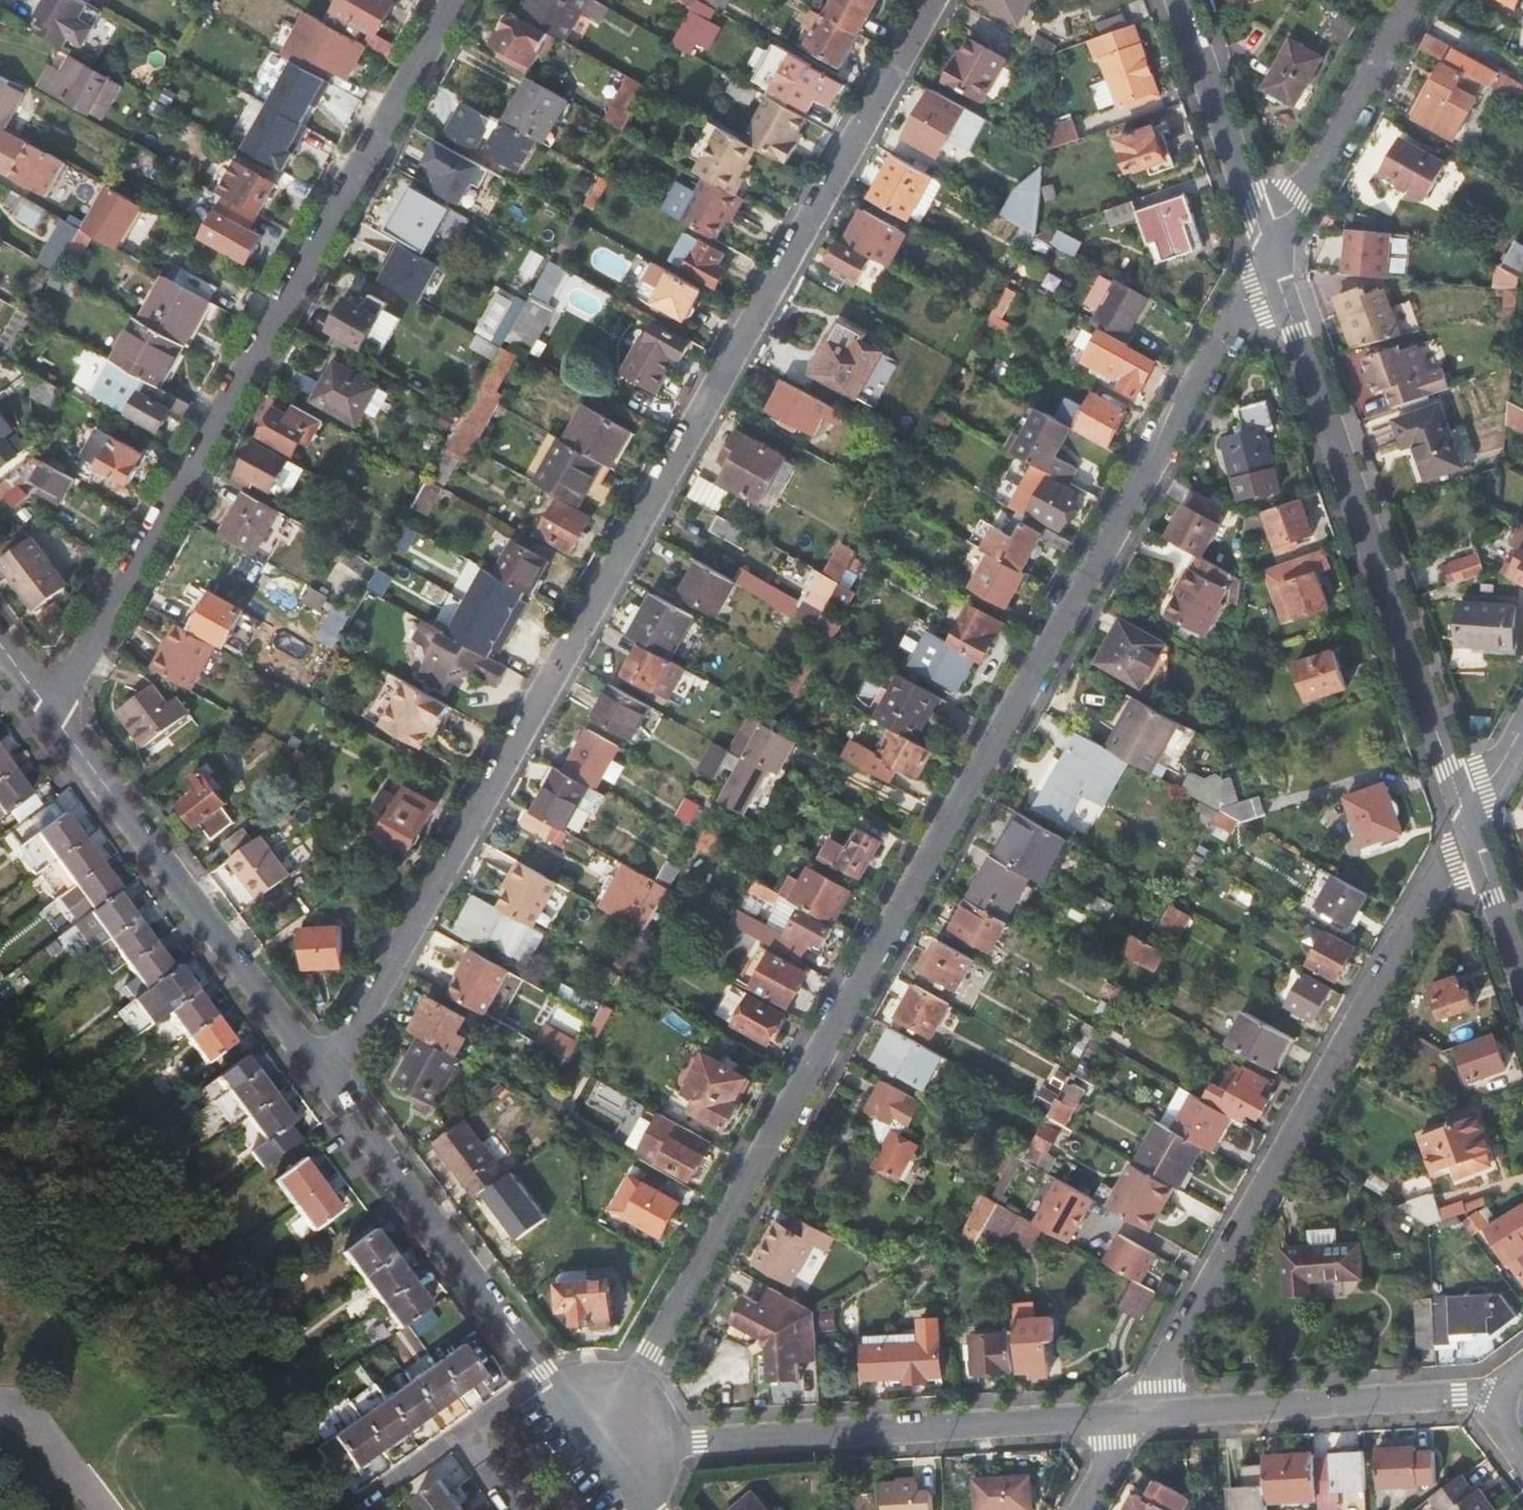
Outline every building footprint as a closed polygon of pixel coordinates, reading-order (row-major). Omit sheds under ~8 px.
[(105,11),(84,0),(49,0),(32,30),(57,43),(65,30),(58,26),(65,15),(93,31),(105,11)] [(357,41),(365,28),(371,32),(378,36),(396,4),(389,0),(345,0),(331,26),(357,41)] [(525,17),(566,41),(589,0),(534,0),(525,17)] [(698,1),(721,15),(730,0),(699,0),(698,1)] [(825,16),(858,34),(878,0),(834,0),(825,16)] [(1032,0),(982,0),(979,6),(1016,27),(1032,0)] [(726,24),(729,19),(721,15),(698,1),(689,18),(702,25),(709,13),(726,24)] [(681,26),(686,17),(678,12),(673,21),(681,26)] [(553,61),(564,42),(512,13),(510,15),(506,15),(502,24),(503,29),(493,46),(515,59),(513,63),(530,72),(540,53),(553,61)] [(1097,24),(1102,37),(1128,28),(1122,14),(1097,24)] [(319,76),(325,65),(347,78),(366,46),(364,45),(357,41),(331,26),(313,16),(289,59),(294,62),(319,76)] [(840,67),(858,34),(825,16),(807,47),(840,67)] [(1349,44),(1359,25),(1344,16),(1333,34),(1349,44)] [(371,32),(364,45),(366,46),(387,58),(395,45),(378,36),(371,32)] [(1492,71),(1426,35),(1417,49),(1443,63),(1479,83),(1483,86),(1492,71)] [(1035,37),(1030,44),(1050,55),(1054,47),(1035,37)] [(1097,52),(1116,106),(1154,93),(1138,47),(1129,50),(1126,41),(1097,52)] [(956,65),(945,84),(981,104),(1006,60),(974,42),(960,67),(956,65)] [(1322,61),(1290,43),(1263,90),(1295,109),(1322,61)] [(812,66),(775,45),(755,80),(776,92),(793,102),(810,112),(818,97),(831,104),(842,87),(810,69),(812,66)] [(319,76),(294,62),(269,105),(302,123),(312,104),(318,95),(322,97),(331,82),(319,76)] [(1470,100),(1479,83),(1443,63),(1412,119),(1450,141),(1473,102),(1470,100)] [(108,110),(120,87),(78,64),(70,77),(53,68),(43,84),(93,112),(97,105),(108,110)] [(1492,71),(1483,86),(1522,108),(1522,88),(1492,71)] [(531,78),(507,122),(539,140),(544,143),(568,99),(531,78)] [(6,128),(25,95),(0,81),(0,124),(6,128)] [(753,107),(760,95),(738,82),(731,94),(753,107)] [(639,83),(615,126),(625,131),(649,88),(639,83)] [(788,110),(793,102),(776,92),(771,101),(788,110)] [(318,95),(312,104),(317,107),(322,97),(318,95)] [(762,106),(742,141),(754,148),(785,166),(796,146),(792,144),(798,134),(806,121),(788,110),(771,101),(767,98),(762,106)] [(928,103),(910,134),(943,153),(961,121),(928,103)] [(302,123),(269,105),(245,148),(285,171),(294,153),(290,150),(296,140),(301,142),(309,127),(302,123)] [(520,172),(539,140),(507,122),(496,116),(494,120),(467,106),(450,136),(477,151),(486,134),(494,139),(488,150),(502,158),(501,161),(520,172)] [(1072,121),(1044,131),(1043,153),(1079,141),(1072,121)] [(1162,158),(1151,128),(1110,142),(1121,173),(1162,158)] [(1388,128),(1373,155),(1386,162),(1401,135),(1388,128)] [(54,158),(4,130),(0,137),(0,170),(54,200),(74,167),(54,155),(54,158)] [(745,164),(754,148),(742,141),(724,131),(717,144),(712,142),(696,171),(703,175),(735,193),(744,177),(739,175),(745,164)] [(802,136),(798,134),(792,144),(796,146),(802,136)] [(294,153),(301,142),(296,140),(290,150),(294,153)] [(436,168),(426,185),(462,205),(474,184),(478,186),(485,183),(492,171),(440,141),(432,156),(440,160),(436,168)] [(1401,141),(1382,175),(1423,197),(1442,163),(1401,141)] [(440,160),(432,156),(428,164),(436,168),(440,160)] [(895,157),(870,200),(907,221),(932,177),(895,157)] [(226,195),(240,203),(259,214),(276,183),(239,163),(222,193),(226,195)] [(749,166),(745,164),(739,175),(744,177),(749,166)] [(593,210),(610,180),(601,175),(584,204),(593,210)] [(731,213),(741,197),(735,193),(703,175),(678,219),(712,237),(722,220),(727,210),(731,213)] [(1008,219),(1023,220),(1022,233),(1040,234),(1043,177),(1010,175),(1008,219)] [(117,249),(142,205),(107,185),(82,230),(117,249)] [(416,185),(390,231),(427,253),(454,206),(416,185)] [(202,239),(220,250),(247,265),(262,236),(250,229),(259,214),(240,203),(226,195),(202,239)] [(1161,264),(1193,254),(1184,229),(1195,225),(1186,199),(1138,216),(1133,203),(1103,213),(1109,230),(1136,220),(1147,249),(1155,246),(1161,264)] [(726,222),(731,213),(727,210),(722,220),(726,222)] [(864,212),(846,243),(888,267),(905,236),(864,212)] [(1204,250),(1195,225),(1184,229),(1193,254),(1204,250)] [(1384,278),(1389,234),(1347,230),(1345,246),(1348,246),(1345,273),(1384,278)] [(1076,255),(1082,245),(1060,232),(1055,243),(1076,255)] [(689,234),(673,262),(717,286),(726,271),(715,264),(721,252),(689,234)] [(384,281),(421,302),(441,266),(400,243),(392,257),(396,259),(391,268),(384,281)] [(870,296),(885,272),(870,262),(839,246),(829,263),(859,280),(855,287),(870,296)] [(396,259),(392,257),(387,265),(391,268),(396,259)] [(686,317),(701,289),(654,262),(637,294),(662,309),(661,310),(669,315),(672,309),(686,317)] [(174,265),(167,278),(210,302),(217,289),(174,265)] [(41,281),(49,286),(58,272),(49,268),(41,281)] [(155,289),(138,318),(186,345),(210,302),(167,278),(166,278),(158,291),(155,289)] [(1117,282),(1093,326),(1101,330),(1121,341),(1147,298),(1117,282)] [(1336,298),(1352,348),(1399,337),(1382,290),(1364,297),(1361,290),(1336,298)] [(558,308),(534,294),(530,301),(528,305),(507,342),(530,356),(558,308)] [(521,295),(518,300),(528,305),(530,301),(521,295)] [(338,334),(330,346),(357,361),(389,306),(373,296),(369,303),(366,302),(363,308),(350,300),(333,330),(338,334)] [(518,300),(493,344),(503,349),(504,348),(507,342),(528,305),(518,300)] [(0,345),(0,355),(9,360),(34,315),(21,308),(0,345)] [(138,318),(112,360),(141,377),(162,389),(186,345),(138,318)] [(640,339),(622,370),(657,391),(675,361),(678,363),(690,343),(655,324),(644,342),(640,339)] [(1126,348),(1127,345),(1121,341),(1101,330),(1083,362),(1115,381),(1117,379),(1122,382),(1119,388),(1135,397),(1154,364),(1126,348)] [(830,343),(813,374),(857,398),(882,353),(846,333),(838,347),(830,343)] [(476,346),(498,359),(503,349),(493,344),(481,337),(476,346)] [(1384,391),(1390,410),(1436,394),(1429,374),(1422,376),(1411,347),(1397,352),(1396,348),(1362,360),(1373,394),(1384,391)] [(518,357),(504,348),(503,349),(498,359),(479,393),(500,405),(504,397),(498,393),(518,357)] [(333,362),(330,367),(379,394),(381,389),(333,362)] [(360,427),(379,394),(330,367),(312,399),(360,427)] [(58,406),(67,392),(33,373),(31,373),(33,392),(58,406)] [(172,413),(185,420),(192,406),(162,389),(141,377),(135,387),(113,375),(103,394),(126,407),(125,409),(162,431),(172,413)] [(814,437),(830,407),(786,382),(770,411),(782,419),(798,428),(814,437)] [(81,386),(75,396),(105,414),(111,403),(81,386)] [(489,423),(500,405),(479,393),(468,411),(483,419),(489,423)] [(1108,444),(1126,413),(1095,396),(1077,427),(1108,444)] [(1075,422),(1084,404),(1070,397),(1061,415),(1075,422)] [(1509,401),(1507,423),(1515,427),(1518,420),(1522,410),(1522,408),(1509,401)] [(1244,436),(1222,442),(1238,501),(1280,490),(1265,432),(1273,430),(1266,403),(1238,410),(1244,436)] [(1439,405),(1393,420),(1415,483),(1470,463),(1457,426),(1448,430),(1439,405)] [(584,407),(564,442),(602,464),(611,469),(630,434),(584,407)] [(295,455),(317,417),(302,408),(295,421),(277,411),(262,437),(295,455)] [(1056,454),(1071,427),(1038,408),(1024,436),(1016,432),(1007,448),(1033,462),(1045,469),(1063,479),(1069,483),(1078,467),(1056,454)] [(468,446),(483,419),(468,411),(462,421),(454,436),(454,437),(468,446)] [(0,414),(0,467),(26,449),(16,436),(5,444),(0,438),(12,430),(0,414)] [(577,507),(592,481),(602,464),(564,442),(550,434),(525,478),(577,507)] [(460,459),(468,446),(454,437),(430,480),(443,488),(458,460),(460,459)] [(763,502),(786,460),(744,437),(720,479),(763,502)] [(86,458),(101,467),(131,484),(139,469),(136,467),(143,454),(116,438),(110,449),(99,443),(95,441),(86,458)] [(303,470),(258,445),(241,475),(258,485),(285,500),(303,470)] [(67,500),(79,482),(37,458),(32,462),(47,470),(42,479),(53,486),(51,491),(67,500)] [(37,476),(42,479),(47,470),(32,462),(21,469),(30,481),(37,476)] [(1033,462),(1008,507),(1020,513),(1045,469),(1033,462)] [(601,486),(611,469),(602,464),(592,481),(601,486)] [(30,481),(21,469),(0,484),(0,503),(30,481)] [(1062,482),(1063,479),(1045,469),(1020,513),(1025,516),(1028,511),(1060,529),(1081,493),(1062,482)] [(697,472),(687,491),(705,501),(716,483),(697,472)] [(258,485),(241,475),(236,485),(253,495),(258,485)] [(436,499),(443,488),(430,480),(424,492),(436,499)] [(428,514),(436,499),(424,492),(415,506),(428,514)] [(1213,522),(1221,506),(1197,493),(1188,508),(1184,506),(1165,539),(1198,557),(1201,559),(1220,526),(1213,522)] [(249,494),(224,537),(257,556),(282,513),(249,494)] [(1266,513),(1271,527),(1281,555),(1303,547),(1301,541),(1314,537),(1301,500),(1266,513)] [(572,553),(589,524),(557,506),(540,535),(572,553)] [(1245,537),(1271,527),(1266,513),(1246,520),(1245,537)] [(738,546),(746,532),(719,517),(712,531),(738,546)] [(1039,541),(1066,555),(1073,543),(1027,517),(1014,539),(996,530),(984,550),(991,554),(1022,571),(1039,541)] [(1514,545),(1522,551),(1522,528),(1514,545)] [(34,538),(2,562),(37,608),(66,588),(49,564),(51,562),(34,538)] [(514,543),(496,575),(526,591),(530,594),(548,562),(514,543)] [(1522,552),(1508,578),(1521,585),(1522,582),(1522,551),(1522,552)] [(1330,571),(1324,553),(1266,573),(1284,625),(1327,609),(1316,575),(1330,571)] [(1007,607),(1026,573),(1022,571),(991,554),(972,589),(1007,607)] [(1221,586),(1228,574),(1201,559),(1198,557),(1190,569),(1188,568),(1179,583),(1189,588),(1183,600),(1172,595),(1160,614),(1203,638),(1223,605),(1219,602),(1226,589),(1221,586)] [(1481,574),(1475,557),(1450,566),(1456,583),(1481,574)] [(836,560),(826,577),(840,585),(850,568),(836,560)] [(716,615),(734,582),(699,563),(681,596),(716,615)] [(496,575),(486,569),(467,602),(513,628),(521,614),(515,611),(521,600),(526,591),(496,575)] [(752,577),(745,588),(779,607),(807,623),(816,628),(832,599),(840,585),(826,577),(814,598),(817,600),(809,612),(790,601),(792,599),(752,577)] [(846,606),(854,593),(840,585),(832,599),(846,606)] [(214,593),(194,628),(234,650),(251,621),(244,618),(247,612),(214,593)] [(654,596),(630,638),(642,645),(669,660),(694,617),(654,596)] [(515,611),(521,614),(527,604),(521,600),(515,611)] [(505,642),(513,628),(467,602),(448,635),(488,657),(493,648),(499,638),(505,642)] [(1509,652),(1512,608),(1456,603),(1453,647),(1509,652)] [(798,641),(807,623),(779,607),(770,625),(798,641)] [(981,663),(993,643),(986,639),(995,622),(971,609),(950,646),(975,660),(981,663)] [(273,628),(279,618),(270,613),(265,622),(273,628)] [(448,635),(424,622),(414,640),(420,643),(427,659),(418,676),(443,689),(447,682),(446,677),(451,675),(455,677),(466,674),(468,670),(497,687),(508,669),(488,657),(448,635)] [(1002,626),(995,622),(986,639),(993,643),(1002,626)] [(1142,689),(1165,646),(1120,622),(1097,664),(1142,689)] [(191,691),(216,648),(178,626),(153,670),(191,691)] [(269,652),(278,637),(259,627),(251,641),(269,652)] [(958,693),(975,660),(950,646),(929,634),(911,667),(958,693)] [(500,652),(505,642),(499,638),(493,648),(500,652)] [(625,676),(653,691),(680,707),(697,676),(671,661),(669,660),(642,645),(625,676)] [(291,684),(308,694),(329,656),(311,647),(291,684)] [(1344,686),(1332,651),(1295,663),(1308,699),(1344,686)] [(798,692),(805,679),(791,672),(784,684),(798,692)] [(439,727),(450,707),(407,683),(392,675),(367,718),(382,727),(422,749),(435,725),(439,727)] [(900,675),(875,719),(895,730),(916,742),(940,698),(900,675)] [(128,726),(144,748),(189,715),(178,699),(169,705),(155,686),(122,711),(130,724),(128,726)] [(632,738),(650,706),(613,686),(595,717),(632,738)] [(1135,700),(1106,750),(1127,762),(1151,775),(1178,724),(1135,700)] [(729,750),(730,750),(743,757),(745,753),(753,740),(760,726),(767,715),(754,707),(729,750)] [(791,744),(760,726),(753,740),(745,753),(769,766),(776,770),(791,744)] [(593,789),(600,777),(612,755),(618,745),(589,728),(564,773),(590,788),(593,789)] [(917,777),(932,751),(916,742),(895,730),(879,756),(872,752),(863,768),(890,784),(899,768),(917,777)] [(1102,805),(1127,762),(1106,750),(1079,735),(1037,809),(1065,824),(1082,794),(1102,805)] [(700,772),(714,780),(728,755),(714,746),(700,772)] [(742,814),(769,766),(745,753),(743,757),(718,801),(742,814)] [(620,760),(612,755),(600,777),(608,781),(620,760)] [(10,769),(0,756),(0,776),(10,769)] [(219,776),(211,764),(192,778),(200,790),(182,803),(197,823),(200,821),(213,839),(235,823),(223,807),(226,805),(209,783),(219,776)] [(749,818),(776,770),(769,766),(742,814),(749,818)] [(10,769),(0,776),(0,814),(1,815),(28,793),(10,769)] [(566,831),(572,820),(584,827),(591,814),(596,817),(607,797),(593,789),(590,788),(564,773),(556,769),(532,812),(553,824),(566,831)] [(1224,782),(1223,810),(1239,805),(1231,780),(1224,782)] [(382,790),(371,809),(389,819),(382,831),(412,848),(439,802),(408,784),(400,800),(382,790)] [(1403,831),(1387,784),(1347,797),(1364,846),(1403,831)] [(1266,817),(1260,797),(1239,805),(1223,810),(1223,811),(1246,824),(1266,817)] [(678,816),(691,824),(701,806),(688,799),(678,816)] [(544,839),(553,824),(532,812),(527,809),(518,824),(544,839)] [(35,833),(54,860),(81,840),(61,813),(35,833)] [(1025,816),(1000,860),(1029,876),(1043,884),(1068,841),(1025,816)] [(222,844),(231,856),(252,841),(244,829),(222,844)] [(833,840),(822,859),(840,869),(843,864),(862,875),(882,840),(862,829),(851,849),(833,840)] [(18,847),(37,873),(54,860),(35,833),(18,847)] [(709,833),(700,849),(712,857),(722,840),(709,833)] [(228,858),(257,898),(281,881),(288,876),(258,836),(252,841),(231,856),(228,858)] [(54,860),(74,886),(100,866),(81,840),(54,860)] [(1200,866),(1205,859),(1196,854),(1188,867),(1193,870),(1197,864),(1200,866)] [(1005,920),(1029,876),(1000,860),(992,856),(968,899),(969,900),(1005,920)] [(557,882),(519,861),(510,877),(514,879),(499,907),(532,926),(557,882)] [(624,864),(600,907),(623,920),(648,877),(624,864)] [(74,886),(93,911),(117,893),(120,891),(100,866),(74,886)] [(787,877),(778,893),(804,907),(835,925),(853,892),(812,869),(803,886),(787,877)] [(1349,925),(1366,896),(1334,878),(1318,907),(1349,925)] [(291,895),(281,881),(257,898),(254,900),(264,914),(291,895)] [(801,913),(804,907),(778,893),(756,881),(751,890),(777,905),(765,926),(738,910),(731,924),(801,963),(813,941),(824,947),(833,930),(801,913)] [(657,883),(650,896),(661,902),(669,889),(657,883)] [(1150,921),(1141,939),(1146,942),(1168,902),(1138,886),(1126,908),(1150,921)] [(90,952),(135,918),(117,893),(93,911),(88,914),(71,927),(90,952)] [(527,964),(545,933),(532,926),(499,907),(479,896),(460,930),(486,945),(489,941),(527,964)] [(642,910),(653,917),(661,902),(650,896),(642,910)] [(991,948),(1007,921),(1005,920),(969,900),(954,928),(991,948)] [(1159,925),(1181,938),(1195,915),(1173,902),(1159,925)] [(1122,916),(1116,926),(1133,935),(1138,926),(1122,916)] [(109,978),(126,965),(155,944),(135,918),(90,952),(109,978)] [(342,969),(338,929),(300,931),(303,971),(342,969)] [(643,956),(654,937),(645,932),(630,958),(634,960),(639,954),(643,956)] [(1355,949),(1327,933),(1310,965),(1338,980),(1355,949)] [(1156,973),(1167,954),(1146,942),(1141,939),(1134,936),(1123,954),(1156,973)] [(953,991),(971,959),(938,941),(921,972),(953,991)] [(126,965),(145,990),(149,987),(173,969),(155,944),(126,965)] [(508,971),(470,949),(461,966),(465,968),(449,995),(484,1015),(508,971)] [(791,1007),(810,972),(773,952),(754,986),(791,1007)] [(149,987),(168,1012),(196,992),(177,966),(173,969),(149,987)] [(613,1010),(630,981),(620,975),(604,1005),(613,1010)] [(1314,1021),(1333,990),(1307,975),(1289,1006),(1314,1021)] [(1434,985),(1445,1015),(1475,1004),(1469,987),(1464,989),(1459,976),(1434,985)] [(555,977),(547,992),(571,1006),(596,1019),(604,1005),(555,977)] [(929,1033),(947,1003),(914,983),(897,1015),(929,1033)] [(168,1012),(187,1038),(214,1017),(196,992),(168,1012)] [(769,1040),(785,1014),(749,994),(745,1001),(749,1004),(739,1022),(769,1040)] [(428,999),(410,1031),(421,1037),(454,1056),(464,1038),(455,1033),(463,1018),(428,999)] [(613,1010),(604,1005),(596,1019),(589,1032),(598,1037),(613,1010)] [(561,1007),(553,1021),(575,1033),(582,1020),(561,1007)] [(1243,1010),(1224,1043),(1272,1070),(1291,1038),(1243,1010)] [(233,1042),(214,1017),(187,1038),(206,1063),(233,1042)] [(548,1022),(538,1042),(574,1059),(584,1038),(548,1022)] [(922,1087),(940,1056),(889,1028),(872,1060),(922,1087)] [(427,1113),(458,1058),(454,1056),(421,1037),(396,1082),(420,1096),(414,1106),(427,1113)] [(1503,1068),(1493,1037),(1457,1049),(1467,1080),(1503,1068)] [(1438,1058),(1443,1049),(1424,1038),(1419,1048),(1438,1058)] [(540,1064),(563,1077),(571,1064),(547,1050),(540,1064)] [(671,1094),(694,1107),(698,1101),(686,1094),(705,1059),(694,1053),(671,1094)] [(749,1084),(705,1059),(686,1094),(698,1101),(694,1107),(689,1116),(721,1134),(749,1084)] [(1208,1104),(1230,1116),(1232,1117),(1245,1125),(1252,1113),(1260,1117),(1270,1099),(1262,1094),(1269,1081),(1248,1069),(1233,1095),(1218,1087),(1217,1088),(1214,1086),(1211,1091),(1214,1093),(1208,1104)] [(227,1090),(246,1116),(273,1096),(253,1070),(227,1090)] [(878,1134),(879,1135),(914,1155),(918,1147),(901,1138),(922,1103),(883,1081),(868,1107),(879,1113),(876,1121),(882,1125),(878,1134)] [(1065,1101),(1059,1098),(1048,1117),(1070,1129),(1090,1094),(1074,1084),(1065,1101)] [(246,1116),(276,1156),(297,1140),(287,1127),(293,1121),(273,1096),(246,1116)] [(1196,1096),(1176,1131),(1205,1148),(1212,1152),(1232,1117),(1230,1116),(1208,1104),(1196,1096)] [(1492,1128),(1485,1111),(1439,1126),(1443,1136),(1451,1134),(1464,1173),(1497,1163),(1485,1130),(1492,1128)] [(693,1179),(713,1143),(683,1126),(662,1115),(642,1151),(693,1179)] [(1074,1138),(1077,1133),(1070,1129),(1048,1117),(1036,1138),(1031,1147),(1024,1160),(1039,1168),(1048,1152),(1052,1155),(1064,1134),(1074,1138)] [(435,1142),(477,1197),(508,1174),(466,1118),(435,1142)] [(1163,1124),(1139,1168),(1176,1189),(1180,1191),(1205,1148),(1176,1131),(1163,1124)] [(1018,1139),(1031,1147),(1036,1138),(1023,1131),(1018,1139)] [(899,1181),(914,1155),(879,1135),(880,1144),(886,1148),(875,1168),(899,1181)] [(1011,1163),(1016,1155),(1003,1149),(999,1156),(1011,1163)] [(278,1176),(298,1201),(325,1182),(305,1155),(278,1176)] [(1161,1215),(1176,1189),(1139,1168),(1134,1165),(1109,1208),(1145,1228),(1155,1212),(1161,1215)] [(1060,1181),(1037,1224),(1043,1227),(1071,1242),(1095,1199),(1060,1181)] [(344,1207),(325,1182),(298,1201),(317,1228),(344,1207)] [(630,1219),(661,1236),(678,1205),(662,1196),(664,1193),(649,1185),(630,1219)] [(1437,1194),(1397,1207),(1431,1226),(1446,1221),(1445,1218),(1448,1217),(1444,1209),(1442,1210),(1437,1194)] [(991,1198),(967,1240),(976,1246),(982,1235),(1000,1203),(991,1198)] [(992,1241),(1008,1235),(1019,1214),(1000,1203),(982,1235),(992,1241)] [(1497,1221),(1489,1208),(1469,1221),(1477,1233),(1497,1221)] [(1516,1272),(1522,1268),(1522,1210),(1491,1228),(1516,1272)] [(1031,1248),(1043,1227),(1037,1224),(1019,1214),(1008,1235),(1031,1248)] [(827,1252),(835,1238),(793,1215),(786,1227),(779,1223),(763,1252),(768,1255),(763,1264),(793,1281),(814,1245),(827,1252)] [(961,1249),(981,1260),(986,1251),(976,1246),(967,1240),(947,1229),(947,1231),(947,1235),(964,1244),(961,1249)] [(345,1252),(363,1277),(393,1255),(374,1230),(345,1252)] [(1135,1279),(1143,1283),(1157,1256),(1121,1236),(1106,1262),(1135,1279)] [(1363,1281),(1362,1245),(1283,1248),(1285,1297),(1310,1296),(1309,1284),(1363,1281)] [(363,1277),(382,1302),(411,1280),(393,1255),(363,1277)] [(861,1266),(868,1279),(878,1273),(887,1268),(873,1260),(861,1266)] [(1142,1318),(1157,1291),(1143,1283),(1135,1279),(1120,1305),(1142,1318)] [(382,1302),(402,1328),(405,1325),(431,1307),(411,1280),(382,1302)] [(611,1316),(611,1281),(561,1282),(561,1308),(574,1308),(574,1322),(591,1322),(591,1316),(611,1316)] [(800,1360),(817,1359),(815,1312),(770,1288),(761,1303),(746,1295),(731,1321),(762,1339),(768,1346),(769,1348),(771,1378),(801,1377),(800,1360)] [(1503,1294),(1435,1298),(1437,1343),(1454,1342),(1453,1332),(1491,1331),(1495,1336),(1520,1318),(1503,1294)] [(1420,1347),(1438,1346),(1437,1343),(1435,1298),(1418,1299),(1420,1347)] [(1050,1373),(1050,1358),(1049,1339),(1057,1338),(1056,1316),(1038,1317),(1037,1299),(1017,1300),(1020,1367),(1033,1367),(1033,1374),(1050,1373)] [(918,1337),(882,1339),(885,1377),(903,1376),(903,1381),(924,1380),(923,1374),(939,1373),(937,1310),(916,1311),(918,1337)] [(977,1343),(977,1360),(977,1371),(1015,1369),(1013,1332),(976,1335),(977,1343)] [(1058,1358),(1057,1338),(1049,1339),(1050,1358),(1058,1358)] [(865,1378),(885,1377),(882,1339),(863,1340),(865,1378)] [(969,1360),(977,1360),(977,1343),(968,1343),(969,1360)] [(460,1349),(436,1366),(458,1395),(482,1378),(460,1349)] [(433,1415),(458,1395),(436,1366),(411,1385),(433,1415)] [(408,1434),(433,1415),(411,1385),(386,1404),(408,1434)] [(386,1404),(374,1388),(348,1408),(360,1423),(386,1404)] [(382,1453),(408,1434),(386,1404),(360,1423),(382,1453)] [(342,1484),(382,1453),(360,1423),(319,1454),(342,1484)] [(1415,1446),(1378,1447),(1379,1486),(1418,1484),(1417,1480),(1436,1479),(1434,1449),(1416,1450),(1415,1446)] [(1336,1490),(1365,1488),(1364,1450),(1331,1451),(1332,1458),(1313,1459),(1315,1500),(1315,1503),(1329,1502),(1336,1502),(1336,1490)] [(1267,1502),(1315,1500),(1313,1459),(1313,1455),(1265,1458),(1265,1464),(1267,1502)] [(1265,1464),(1243,1465),(1244,1492),(1229,1493),(1230,1509),(1267,1509),(1267,1502),(1265,1464)] [(1483,1494),(1478,1497),(1474,1491),(1463,1475),(1431,1498),(1439,1509),(1494,1509),(1483,1494)] [(1030,1476),(975,1479),(977,1509),(1031,1509),(1030,1476)] [(420,1509),(457,1509),(461,1508),(441,1482),(414,1503),(420,1509)] [(1159,1482),(1150,1498),(1171,1509),(1185,1509),(1191,1500),(1159,1482)] [(886,1484),(887,1509),(936,1509),(935,1494),(921,1495),(921,1483),(886,1484)] [(1479,1488),(1474,1491),(1478,1497),(1483,1494),(1479,1488)] [(754,1494),(733,1509),(767,1509),(754,1494)] [(1150,1498),(1149,1501),(1138,1495),(1130,1509),(1171,1509),(1150,1498)]
